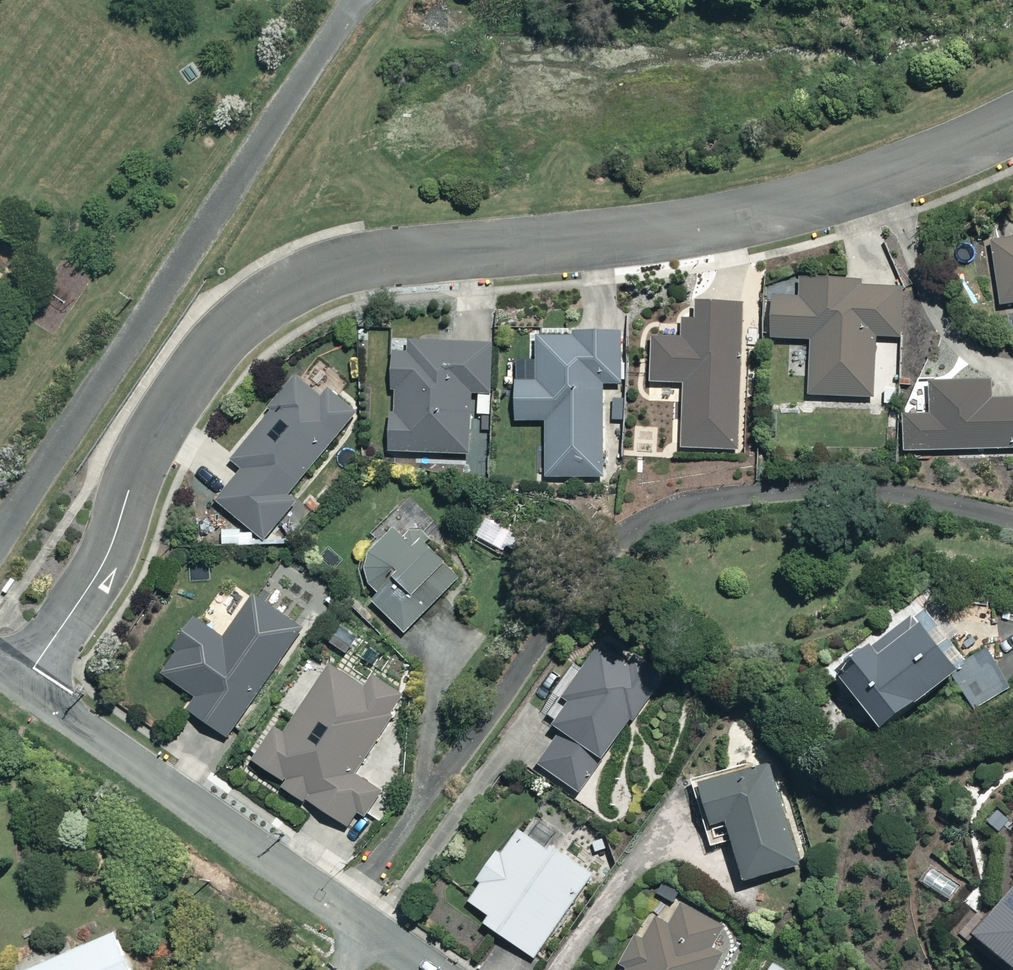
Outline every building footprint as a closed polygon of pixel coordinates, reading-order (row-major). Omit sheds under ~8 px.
[(1000,302),(1012,300),(1012,236),(990,240),(1000,302)] [(809,341),(808,395),(877,397),(878,333),(903,333),(904,288),(861,287),(861,277),(806,276),(806,295),(770,294),(769,340),(809,341)] [(651,336),(650,383),(683,384),(682,449),(743,451),(745,303),(699,303),(699,316),(679,315),(679,337),(651,336)] [(544,417),(544,477),(604,477),(604,384),(624,384),(624,332),(540,332),(540,380),(514,380),(514,417),(544,417)] [(391,350),(390,452),(471,453),(472,394),(493,394),(494,340),(412,339),(412,350),(391,350)] [(242,470),(218,499),(269,540),(300,502),(284,490),(351,406),(302,368),(229,460),(242,470)] [(904,451),(1012,449),(1012,395),(995,395),(995,374),(931,376),(932,411),(903,412),(904,451)] [(371,600),(401,638),(457,580),(402,519),(375,544),(368,556),(365,573),(380,591),(371,600)] [(197,697),(189,710),(229,736),(300,624),(253,594),(226,637),(192,616),(157,672),(197,697)] [(837,664),(891,727),(951,676),(976,709),(1012,688),(990,650),(968,662),(923,601),(837,664)] [(633,724),(666,678),(634,655),(628,663),(599,643),(562,697),(567,701),(550,724),(560,731),(537,764),(579,793),(629,721),(633,724)] [(277,728),(253,764),(350,826),(378,783),(358,770),(407,694),(374,672),(367,682),(334,661),(287,734),(277,728)] [(697,781),(709,824),(725,820),(742,882),(800,866),(770,760),(697,781)] [(481,926),(541,961),(601,859),(536,821),(527,835),(514,827),(472,899),(491,910),(481,926)] [(975,936),(1012,967),(1012,890),(975,936)] [(736,930),(681,903),(675,916),(659,908),(647,933),(636,928),(616,969),(717,969),(736,930)] [(22,969),(130,969),(114,932),(22,969)]
